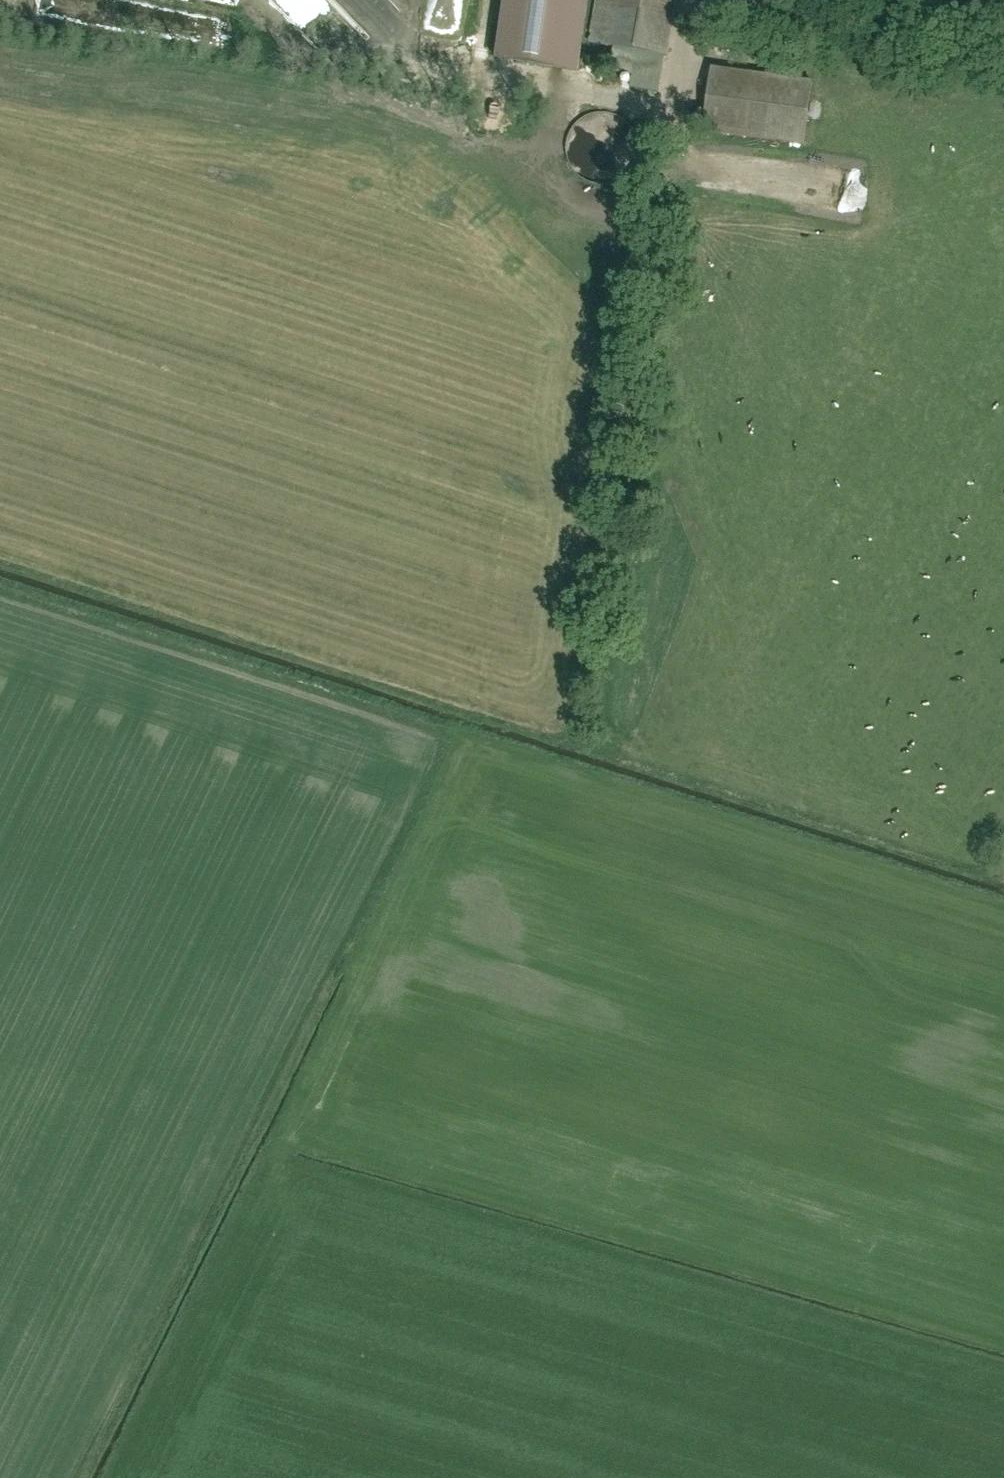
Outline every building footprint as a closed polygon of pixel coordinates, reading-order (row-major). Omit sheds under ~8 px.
[(585,46),(671,60),(681,0),(592,0),(585,46)] [(724,73),(716,127),(808,142),(817,87),(724,73)] [(643,162),(644,153),(643,145),(641,137),(636,129),(632,123),(624,117),(618,114),(607,111),(599,111),(591,112),(582,116),(575,120),(570,125),(566,131),(562,138),(560,146),(559,155),(560,163),(563,171),(569,180),(574,185),(582,191),(589,194),(597,196),(605,196),(614,194),(621,191),(628,187),(633,182),(636,178),(641,170),(643,162)]
